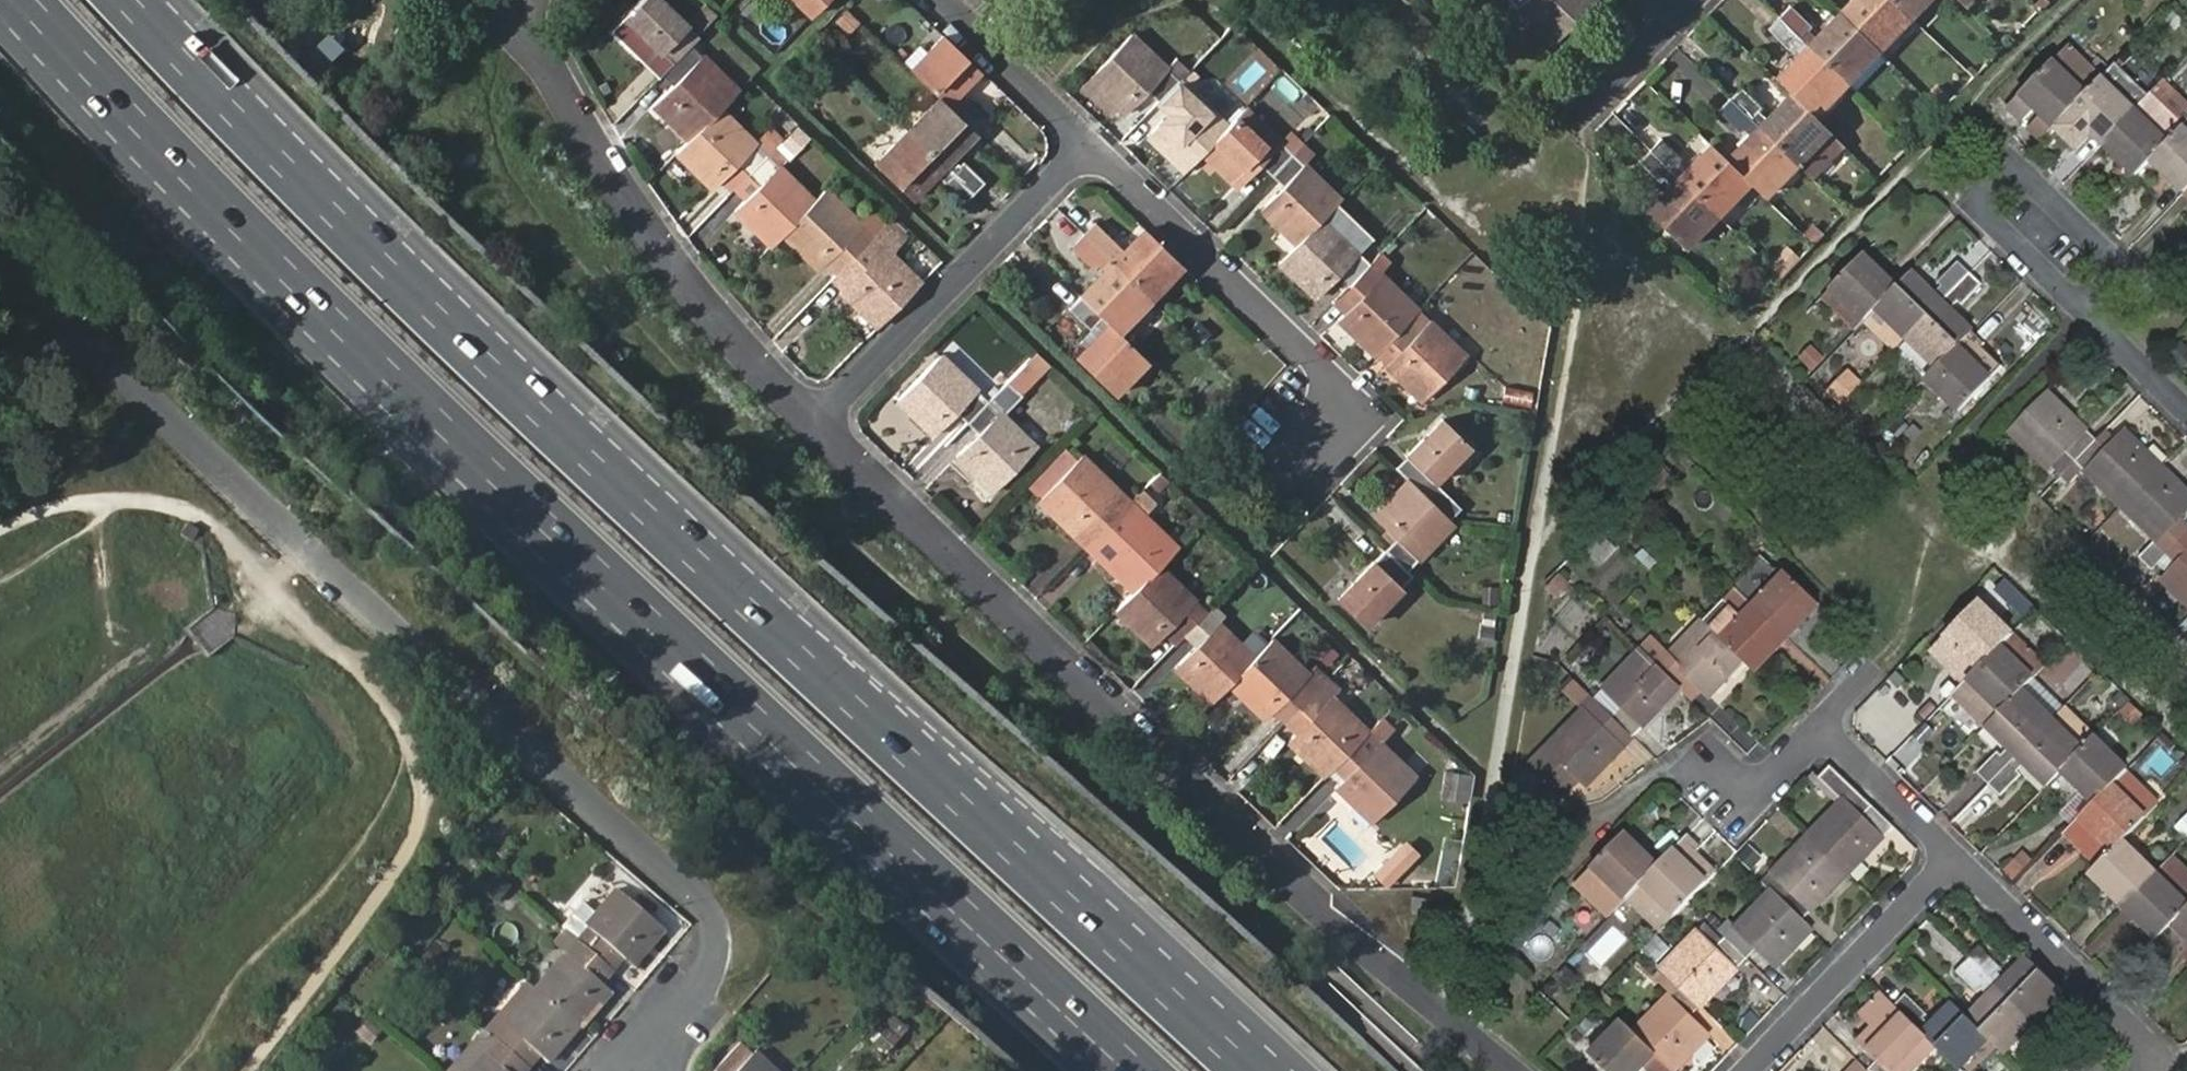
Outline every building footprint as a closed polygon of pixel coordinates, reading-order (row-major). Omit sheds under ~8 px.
[(608,32),(639,61),(653,47),(671,63),(690,43),(697,35),(659,0),(638,0),(608,32)] [(808,17),(823,0),(790,0),(808,17)] [(1553,42),(1596,0),(1510,0),(1553,42)] [(1841,6),(1816,31),(1809,24),(1814,19),(1793,0),(1791,0),(1768,23),(1790,44),(1793,41),(1800,48),(1776,73),(1791,88),(1767,112),(1760,105),(1764,101),(1742,80),(1718,105),(1740,126),(1743,122),(1750,130),(1726,154),(1711,140),(1688,164),(1680,156),(1684,153),(1662,132),(1639,156),(1660,178),(1663,174),(1671,181),(1649,205),(1685,242),(1749,176),(1764,190),(1796,157),(1814,174),(1846,142),(1814,110),(1846,76),(1858,86),(1889,54),(1879,43),(1911,10),(1921,0),(1846,0),(1841,6)] [(355,5),(332,29),(339,36),(359,54),(387,23),(374,11),(369,17),(355,5)] [(862,25),(849,13),(840,23),(852,35),(862,25)] [(1087,71),(1090,74),(1103,86),(1100,90),(1112,102),(1123,112),(1145,90),(1168,111),(1145,134),(1183,171),(1201,154),(1238,188),(1259,165),(1281,188),(1259,210),(1295,246),(1279,263),(1316,299),(1338,277),(1349,286),(1358,296),(1337,319),(1374,355),(1396,332),(1408,342),(1384,366),(1421,401),(1465,357),(1380,274),(1370,264),(1359,254),(1322,218),(1334,206),(1339,201),(1304,167),(1278,142),(1244,109),(1227,126),(1178,78),(1189,67),(1177,55),(1166,66),(1129,31),(1087,71)] [(976,71),(939,35),(928,47),(907,68),(936,96),(871,162),(908,198),(931,174),(939,181),(936,186),(957,207),(982,181),(960,160),(956,165),(948,156),(985,117),(963,97),(958,102),(952,96),(976,71)] [(359,54),(339,36),(334,42),(354,59),(359,54)] [(907,68),(928,47),(918,37),(897,59),(907,68)] [(2102,75),(2068,42),(2051,60),(2084,93),(2100,77),(2102,75)] [(738,91),(690,43),(671,63),(659,76),(673,89),(653,108),(689,143),(679,154),(714,187),(736,164),(747,174),(759,186),(737,209),(773,244),(782,234),(819,269),(841,247),(851,257),(863,268),(841,291),(878,327),(921,281),(887,249),(873,235),(860,223),(825,190),(816,198),(781,164),(756,140),(722,108),(738,91)] [(653,47),(639,61),(657,78),(659,76),(671,63),(653,47)] [(2051,60),(2005,107),(2020,121),(2034,107),(2039,113),(2053,125),(2068,110),(2084,93),(2051,60)] [(2102,75),(2100,77),(2132,109),(2148,94),(2114,62),(2102,75)] [(1078,80),(1081,83),(1107,108),(1112,102),(1100,90),(1103,86),(1090,74),(1087,71),(1078,80)] [(2068,110),(2101,142),(2132,109),(2100,77),(2084,93),(2068,110)] [(2186,121),(2186,107),(2160,81),(2148,94),(2182,126),(2186,121)] [(2132,109),(2101,142),(2134,174),(2151,158),(2182,126),(2148,94),(2132,109)] [(2053,125),(2039,113),(2025,128),(2037,141),(2053,125)] [(2184,191),(2186,187),(2186,121),(2182,126),(2151,158),(2184,191)] [(768,128),(756,140),(781,164),(794,151),(768,128)] [(1278,142),(1304,167),(1315,155),(1289,131),(1278,142)] [(878,204),(860,223),(873,235),(887,249),(906,229),(878,204)] [(1371,242),(1334,206),(1322,218),(1359,254),(1371,242)] [(1179,264),(1142,228),(1117,255),(1109,247),(1113,242),(1092,222),(1079,235),(1068,247),(1089,267),(1093,263),(1101,272),(1076,297),(1063,311),(1085,332),(1088,329),(1096,336),(1075,358),(1111,392),(1142,360),(1113,333),(1179,264)] [(1784,244),(1769,260),(1781,272),(1797,256),(1784,244)] [(1381,253),(1370,264),(1380,274),(1391,263),(1381,253)] [(1899,287),(1865,254),(1832,287),(1867,320),(1868,319),(1878,309),(1899,287)] [(863,268),(851,257),(829,280),(841,291),(863,268)] [(1907,339),(1970,275),(1958,263),(1938,284),(1942,288),(1936,295),(1913,273),(1899,287),(1878,309),(1907,339)] [(1937,369),(1973,332),(1952,312),(1959,305),(1963,309),(1983,287),(1970,275),(1907,339),(1937,369)] [(1867,320),(1832,287),(1822,297),(1857,331),(1867,320)] [(1868,319),(1898,349),(1907,339),(1878,309),(1868,319)] [(1212,333),(1197,320),(1187,330),(1202,344),(1212,333)] [(1374,355),(1384,366),(1408,342),(1396,332),(1374,355)] [(1986,344),(1973,332),(1937,369),(1927,379),(1960,412),(2002,368),(1982,348),(1986,344)] [(1810,348),(1798,360),(1810,373),(1823,360),(1810,348)] [(897,401),(936,437),(957,414),(979,435),(957,458),(993,492),(1036,447),(1002,415),(989,402),(941,355),(897,401)] [(1026,362),(989,402),(1002,415),(1041,375),(1026,362)] [(1851,371),(1832,390),(1843,401),(1862,382),(1851,371)] [(1531,394),(1502,387),(1499,403),(1528,408),(1531,394)] [(2077,463),(2099,440),(2052,394),(2013,433),(2050,469),(2066,453),(2077,463)] [(1376,521),(1398,542),(1387,553),(1340,602),(1366,629),(1413,580),(1408,574),(1453,526),(1449,522),(1462,510),(1434,483),(1469,447),(1442,419),(1394,469),(1411,485),(1376,521)] [(2124,508),(2164,467),(2128,432),(2110,450),(2099,440),(2077,463),(2061,480),(2069,488),(2086,472),(2124,508)] [(1029,489),(1040,500),(1078,461),(1067,451),(1029,489)] [(1173,670),(1209,704),(1225,687),(1263,723),(1271,715),(1285,699),(1297,710),(1308,721),(1293,737),(1285,744),(1322,779),(1326,775),(1344,756),(1356,767),(1338,786),(1334,790),(1368,823),(1412,778),(1378,746),(1366,734),(1332,702),(1318,689),(1305,677),(1268,642),(1249,662),(1153,571),(1172,551),(1141,521),(1125,506),(1078,461),(1040,500),(1034,505),(1071,541),(1095,517),(1105,527),(1116,538),(1094,562),(1129,596),(1112,614),(1151,651),(1171,629),(1182,639),(1193,650),(1173,670)] [(2186,536),(2186,525),(2181,519),(2186,514),(2186,489),(2164,467),(2124,508),(2157,541),(2140,557),(2154,570),(2170,553),(2186,536)] [(1141,489),(1125,506),(1141,521),(1157,505),(1141,489)] [(1082,551),(1105,527),(1095,517),(1071,541),(1082,551)] [(1105,527),(1082,551),(1094,562),(1116,538),(1105,527)] [(2170,553),(2180,563),(2163,580),(2186,603),(2186,536),(2170,553)] [(1618,551),(1602,537),(1585,554),(1600,569),(1618,551)] [(1756,607),(1788,638),(1821,605),(1789,573),(1784,579),(1764,559),(1737,589),(1756,607)] [(1570,587),(1559,577),(1547,591),(1557,600),(1570,587)] [(1498,605),(1498,588),(1480,588),(1479,605),(1498,605)] [(1744,661),(1755,672),(1788,638),(1756,607),(1737,589),(1725,602),(1705,624),(1744,661)] [(1979,669),(2012,636),(1978,603),(1945,636),(1968,658),(1979,669)] [(1658,669),(1679,690),(1690,678),(1709,696),(1744,661),(1705,624),(1704,622),(1658,669)] [(1491,644),(1494,626),(1479,623),(1475,640),(1491,644)] [(1968,658),(1945,636),(1930,652),(1952,675),(1968,658)] [(1979,669),(1954,695),(1970,709),(1973,705),(1978,709),(1974,713),(1988,726),(2020,692),(2033,680),(2044,668),(2012,636),(1979,669)] [(1609,716),(1631,738),(1679,690),(1658,669),(1638,650),(1602,688),(1604,690),(1620,705),(1609,716)] [(1979,669),(1968,658),(1952,675),(1963,685),(1979,669)] [(1316,665),(1305,677),(1318,689),(1332,702),(1342,691),(1316,665)] [(2064,711),(2033,680),(2020,692),(2052,723),(2064,711)] [(1576,707),(1588,695),(1574,682),(1562,694),(1576,707)] [(1620,705),(1604,690),(1594,701),(1609,716),(1620,705)] [(2020,692),(1988,726),(2010,748),(2002,756),(1998,753),(1978,772),(1991,784),(2052,723),(2020,692)] [(2122,710),(2130,702),(2121,692),(2112,701),(2122,710)] [(1586,784),(1631,738),(1609,716),(1594,701),(1588,695),(1576,707),(1580,711),(1530,762),(1563,795),(1580,777),(1586,784)] [(1285,699),(1271,715),(1282,725),(1297,710),(1285,699)] [(1282,725),(1293,737),(1308,721),(1297,710),(1282,725)] [(2093,739),(2064,711),(2052,723),(2081,752),(2093,739)] [(1378,721),(1366,734),(1378,746),(1390,733),(1378,721)] [(2052,723),(1991,784),(2004,797),(2022,777),(2019,774),(2027,764),(2049,785),(2061,773),(2081,752),(2052,723)] [(2123,777),(2127,773),(2093,739),(2081,752),(2061,773),(2095,805),(2111,788),(2123,777)] [(1344,756),(1326,775),(1338,786),(1356,767),(1344,756)] [(1848,874),(1895,826),(1833,766),(1820,780),(1843,801),(1809,836),(1848,874)] [(1463,805),(1467,776),(1450,773),(1445,802),(1463,805)] [(2130,806),(2141,794),(2123,777),(2111,788),(2130,806)] [(2095,805),(2066,835),(2080,847),(2086,842),(2092,848),(2086,853),(2099,867),(2123,843),(2156,810),(2141,794),(2130,806),(2111,788),(2095,805)] [(1581,888),(1610,916),(1627,898),(1658,866),(1646,854),(1642,859),(1635,853),(1640,848),(1625,834),(1593,866),(1598,871),(1581,888)] [(1700,849),(1687,836),(1658,866),(1627,898),(1647,915),(1653,910),(1667,923),(1688,902),(1716,873),(1702,859),(1687,875),(1681,868),(1696,853),(1700,849)] [(1802,921),(1848,874),(1809,836),(1771,873),(1788,890),(1779,899),(1802,921)] [(2080,847),(2086,853),(2092,848),(2086,842),(2080,847)] [(2099,867),(2090,877),(2123,909),(2156,876),(2123,843),(2099,867)] [(1642,859),(1646,854),(1640,848),(1635,853),(1642,859)] [(2003,870),(2014,881),(2035,861),(2024,849),(2003,870)] [(1702,859),(1696,853),(1681,868),(1687,875),(1702,859)] [(2182,870),(2171,860),(2156,876),(2166,886),(2182,870)] [(1575,883),(1581,888),(1598,871),(1593,866),(1575,883)] [(2182,870),(2166,886),(2156,876),(2123,909),(2156,941),(2172,924),(2186,909),(2186,876),(2182,870)] [(482,890),(500,901),(512,882),(494,871),(482,890)] [(1391,874),(1391,888),(1407,888),(1407,874),(1391,874)] [(1724,937),(1747,960),(1757,949),(1776,967),(1811,930),(1802,921),(1779,899),(1770,890),(1724,937)] [(583,943),(609,966),(619,954),(629,962),(659,927),(620,892),(590,928),(592,932),(583,943)] [(1426,912),(1428,900),(1414,898),(1412,909),(1426,912)] [(1433,901),(1432,908),(1431,913),(1439,915),(1449,917),(1451,905),(1433,901)] [(2186,939),(2186,909),(2172,924),(2186,939)] [(1653,910),(1647,915),(1661,930),(1667,923),(1653,910)] [(1612,923),(1582,953),(1600,970),(1629,939),(1612,923)] [(1677,985),(1701,1007),(1747,960),(1724,937),(1713,948),(1696,931),(1661,968),(1677,985)] [(536,989),(576,1024),(607,988),(597,980),(609,966),(583,943),(579,940),(536,989)] [(2037,1019),(2066,990),(2031,955),(2010,975),(2001,968),(2005,965),(1984,944),(1973,956),(2037,1019)] [(1993,1034),(2008,1048),(2037,1019),(1973,956),(1960,968),(1981,989),(1985,984),(1993,993),(1973,1014),(1993,1034)] [(523,978),(481,1027),(494,1038),(536,989),(523,978)] [(1674,1070),(1708,1036),(1691,1018),(1701,1007),(1677,985),(1632,1031),(1657,1054),(1674,1070)] [(499,1042),(525,1064),(535,1052),(546,1061),(576,1024),(536,989),(494,1038),(499,1042)] [(1882,991),(1863,1010),(1876,1023),(1859,1040),(1879,1059),(1870,1070),(1871,1070),(1911,1070),(1937,1044),(1895,1004),(1882,991)] [(1973,1014),(1957,999),(1932,1024),(1924,1016),(1928,1012),(1907,991),(1895,1004),(1937,1044),(1960,1067),(1993,1034),(1973,1014)] [(1623,1022),(1590,1057),(1604,1070),(1640,1070),(1642,1069),(1657,1054),(1632,1031),(1623,1022)] [(899,1040),(881,1024),(867,1040),(885,1056),(899,1040)] [(483,1052),(487,1055),(499,1042),(494,1038),(481,1027),(443,1070),(466,1070),(483,1052)] [(711,1069),(712,1070),(776,1070),(753,1049),(750,1052),(738,1040),(711,1069)] [(525,1064),(499,1042),(487,1055),(483,1052),(466,1070),(520,1070),(525,1064)] [(1642,1069),(1645,1070),(1674,1070),(1657,1054),(1642,1069)] [(1859,1060),(1847,1070),(1871,1070),(1870,1070),(1859,1060)]
